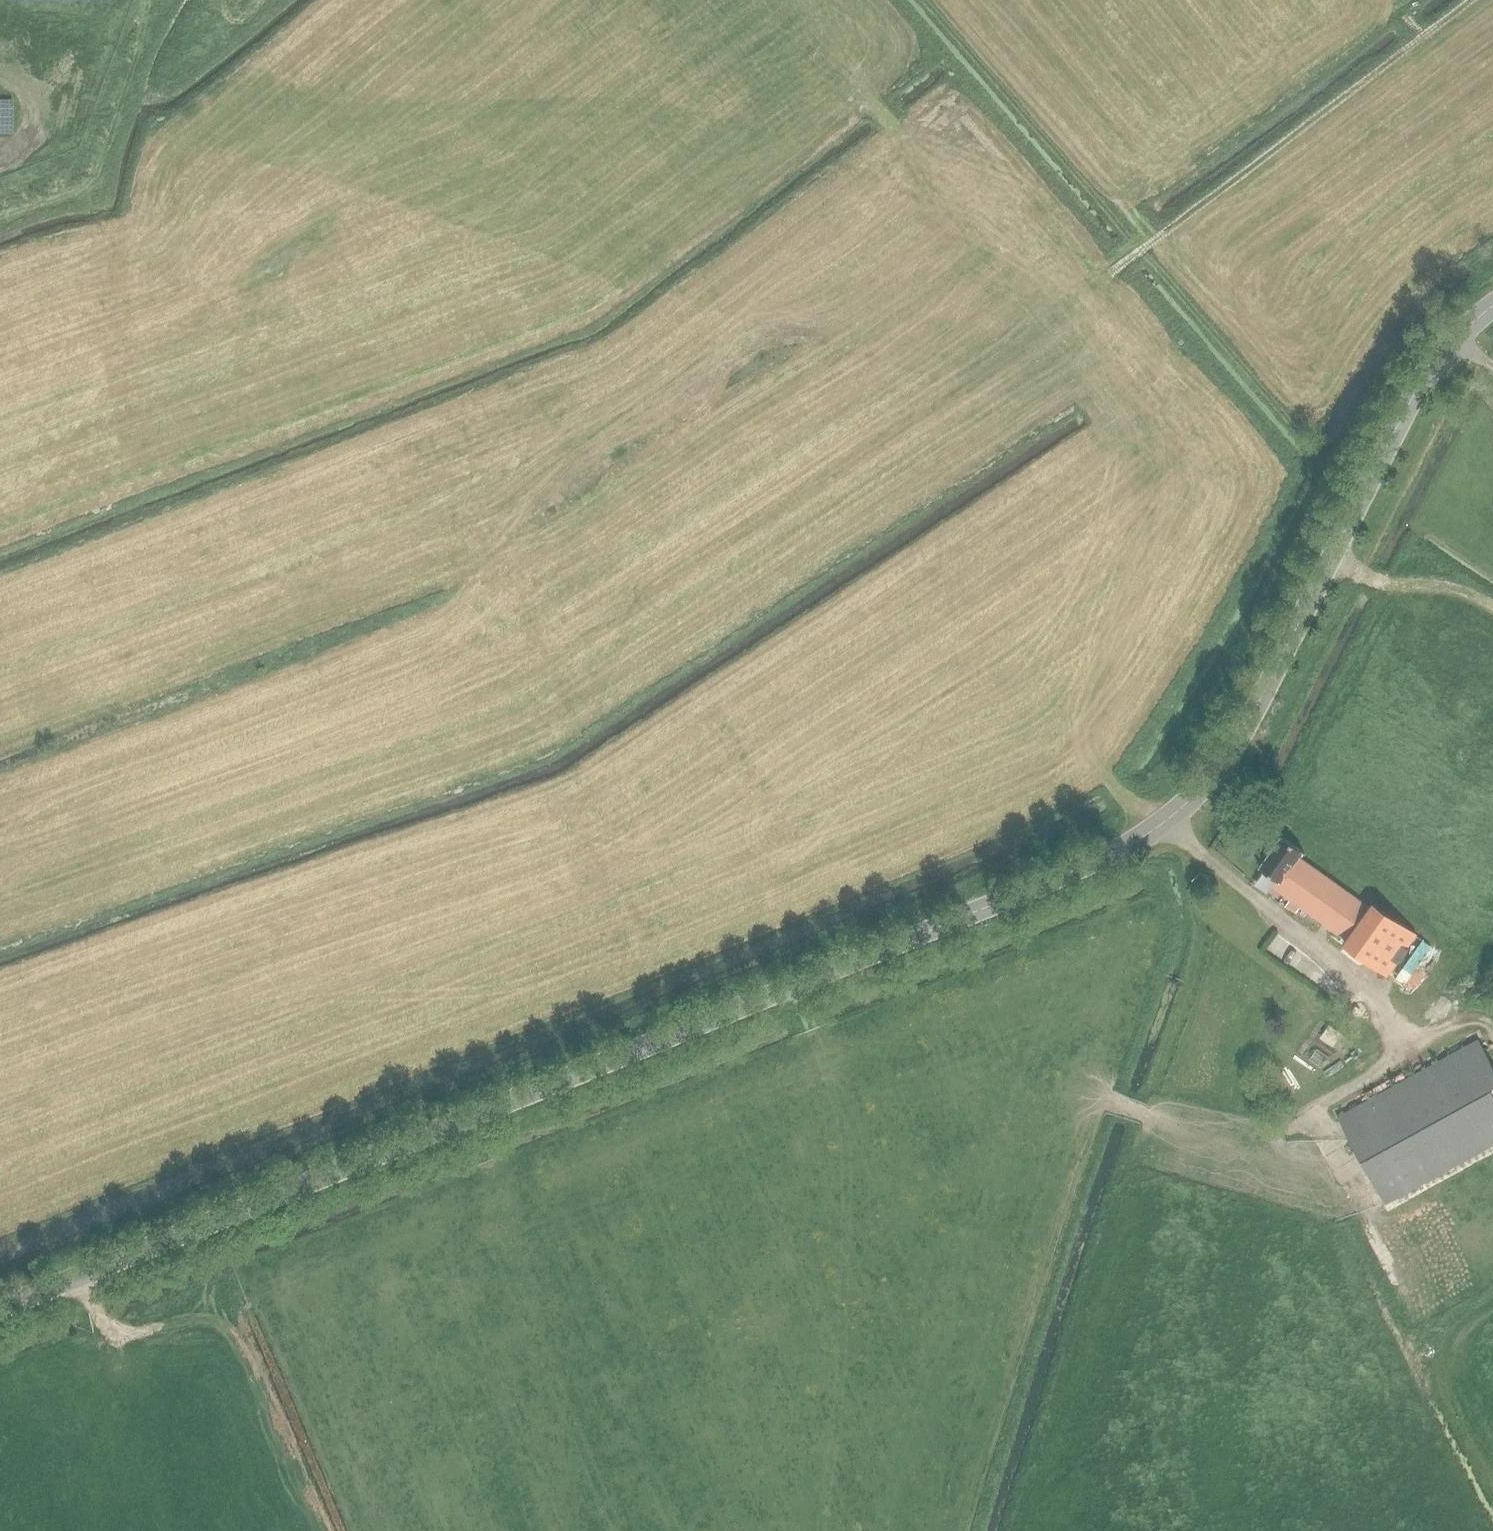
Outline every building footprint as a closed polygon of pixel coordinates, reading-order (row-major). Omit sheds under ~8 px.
[(1272,887),(1290,900),(1285,907),(1295,913),(1300,907),(1348,941),(1346,945),(1403,986),(1431,947),(1374,905),(1371,909),(1299,858),(1303,852),(1283,837),(1260,869),(1276,881),(1272,887)] [(1338,1118),(1385,1203),(1492,1144),(1492,1065),(1479,1040),(1338,1118)]
